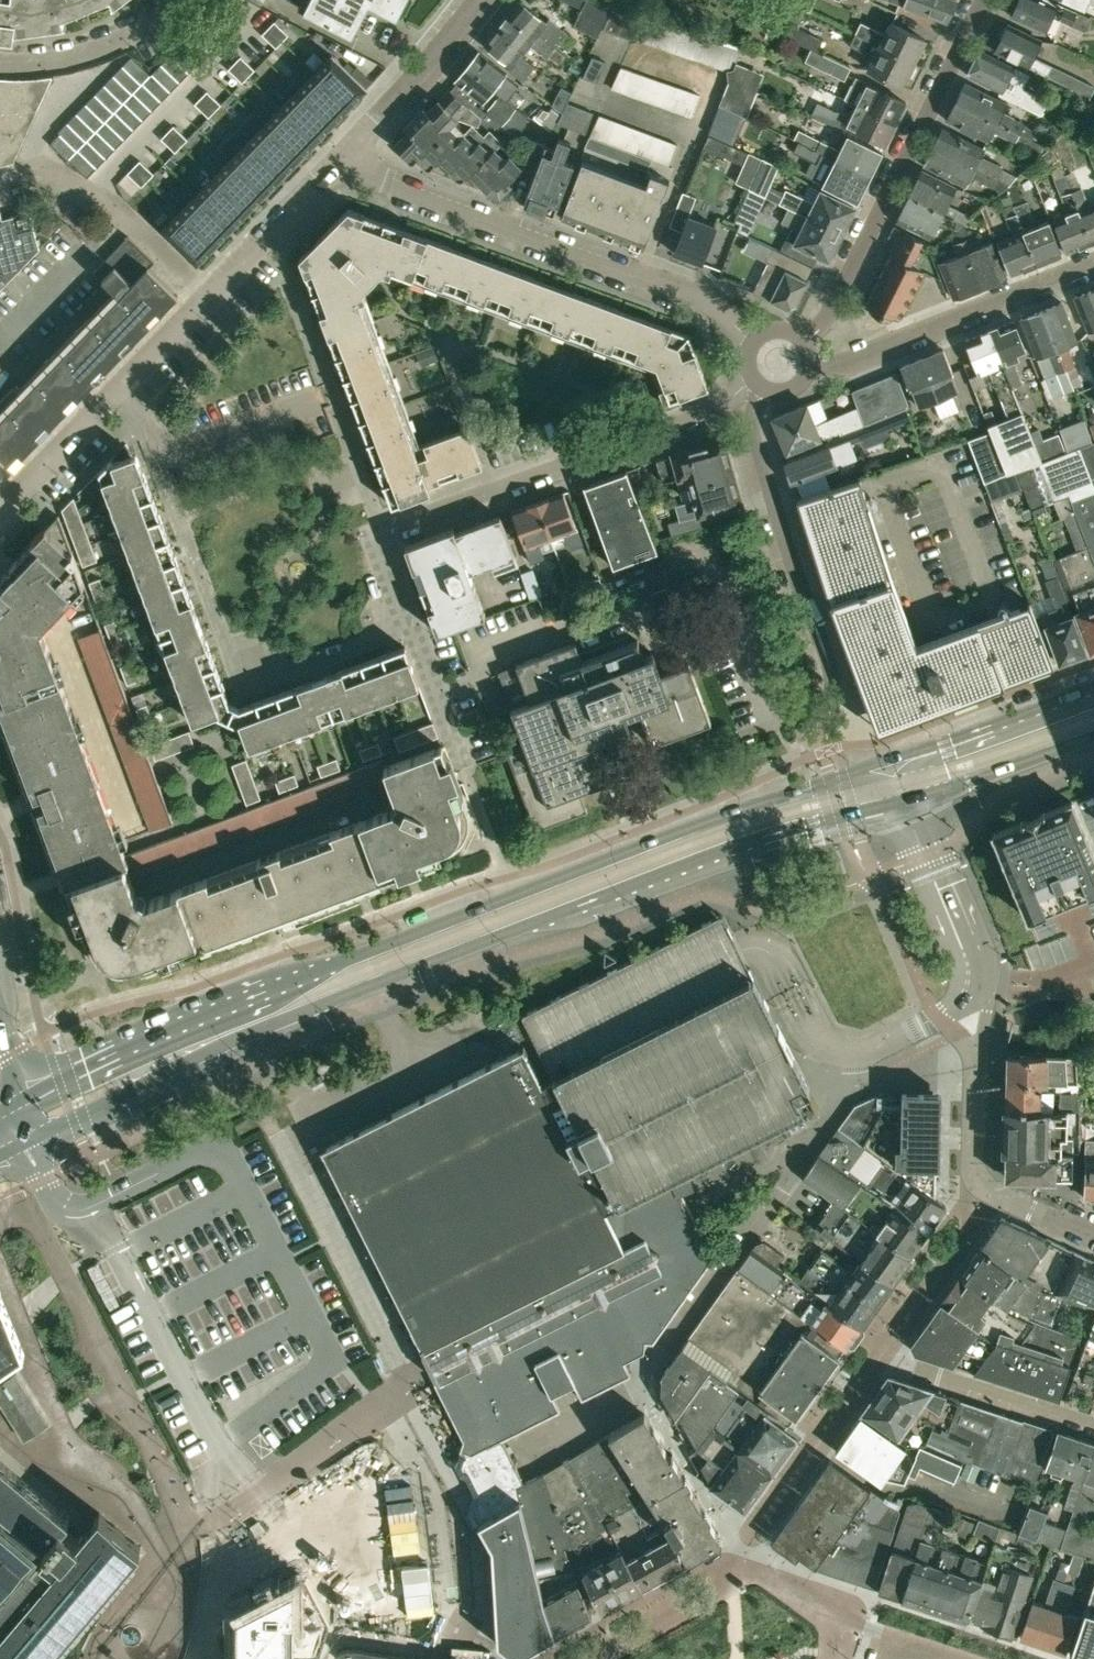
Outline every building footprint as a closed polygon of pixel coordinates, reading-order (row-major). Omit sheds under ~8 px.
[(14,40),(12,32),(67,26),(64,18),(106,0),(0,0),(0,39),(14,40)] [(303,9),(352,34),(369,2),(397,16),(405,0),(308,0),(303,9)] [(546,22),(537,14),(520,0),(519,0),(519,1),(509,14),(519,22),(535,35),(539,31),(557,45),(567,33),(549,19),(546,22)] [(572,27),(598,39),(612,8),(591,0),(584,0),(572,27)] [(796,4),(810,10),(815,0),(798,0),(796,4)] [(957,0),(889,0),(946,21),(957,0)] [(1044,0),(1043,0),(1020,0),(1019,3),(1016,2),(1011,12),(1014,13),(1013,16),(1046,30),(1052,16),(1085,30),(1091,18),(1051,0),(1044,0)] [(1087,10),(1091,0),(1063,0),(1087,10)] [(618,34),(627,13),(613,9),(603,29),(618,34)] [(633,39),(642,18),(627,13),(618,34),(633,39)] [(555,48),(557,45),(539,31),(535,35),(519,22),(509,14),(497,28),(524,49),(521,53),(539,67),(549,55),(559,64),(566,56),(555,48)] [(649,45),(657,23),(642,18),(633,39),(649,45)] [(275,21),(268,27),(282,41),(289,34),(275,21)] [(915,61),(926,39),(892,22),(886,34),(862,22),(856,33),(915,61)] [(661,48),(668,27),(657,23),(649,45),(661,48)] [(1041,40),(1029,34),(1009,24),(1008,27),(1004,29),(1001,35),(1002,39),(996,50),(1016,60),(1047,75),(1073,88),(1078,77),(1053,65),(1034,56),(1041,40)] [(822,40),(797,28),(790,25),(785,36),(810,48),(817,51),(822,40)] [(276,47),(282,41),(268,27),(262,34),(276,47)] [(672,52),(679,30),(668,27),(661,48),(672,52)] [(526,83),(539,67),(521,53),(524,49),(497,28),(484,44),(511,65),(508,69),(526,83)] [(683,56),(690,34),(679,30),(672,52),(683,56)] [(903,85),(915,61),(856,33),(850,45),(875,57),(869,69),(903,85)] [(694,59),(701,38),(690,34),(683,56),(694,59)] [(192,38),(183,48),(198,63),(208,53),(192,38)] [(705,63),(712,41),(701,38),(694,59),(705,63)] [(716,67),(723,45),(712,41),(705,63),(716,67)] [(723,45),(716,67),(733,72),(741,51),(723,45)] [(181,46),(172,55),(189,73),(198,63),(183,48),(181,46)] [(817,51),(810,48),(805,60),(844,79),(849,67),(817,51)] [(1030,73),(1001,59),(982,50),(969,75),(1001,91),(999,93),(1042,114),(1048,100),(1023,88),(1030,73)] [(496,65),(479,51),(467,65),(511,102),(516,106),(524,96),(516,89),(519,86),(504,74),(506,72),(496,65)] [(170,54),(161,64),(180,82),(189,73),(172,55),(170,54)] [(315,72),(350,106),(367,88),(332,54),(315,72)] [(132,56),(122,65),(141,84),(143,82),(151,74),(132,56)] [(241,56),(235,62),(249,76),(255,69),(241,56)] [(583,77),(598,82),(606,61),(592,56),(583,77)] [(243,82),(249,76),(235,62),(228,69),(243,82)] [(764,73),(738,63),(732,78),(757,90),(764,73)] [(161,64),(152,73),(171,91),(180,82),(161,64)] [(122,65),(113,75),(132,93),(133,92),(141,84),(122,65)] [(516,106),(511,102),(467,65),(455,80),(482,102),(479,105),(502,123),(516,106)] [(625,92),(633,71),(621,66),(611,87),(625,92)] [(636,96),(644,74),(633,71),(625,92),(636,96)] [(349,107),(350,106),(315,72),(298,90),(333,124),(349,107)] [(151,74),(143,82),(162,101),(171,91),(152,73),(151,74)] [(647,100),(655,78),(644,74),(636,96),(647,100)] [(113,75),(104,84),(123,103),(124,101),(132,93),(113,75)] [(55,76),(43,77),(32,78),(18,79),(11,79),(4,78),(0,78),(0,166),(14,162),(53,77),(55,77),(55,76)] [(658,104),(666,82),(655,78),(647,100),(658,104)] [(757,90),(732,78),(722,102),(748,112),(757,90)] [(897,122),(907,102),(867,82),(867,83),(856,78),(846,97),(858,103),(897,122)] [(141,84),(133,92),(152,110),(162,101),(143,82),(141,84)] [(669,108),(677,86),(666,82),(658,104),(669,108)] [(1006,101),(986,91),(966,82),(957,101),(1032,137),(1034,133),(1021,120),(1001,111),(1006,101)] [(104,84),(95,94),(114,112),(115,111),(123,103),(104,84)] [(680,111),(688,90),(677,86),(669,108),(680,111)] [(481,119),(464,103),(448,88),(427,111),(424,107),(403,128),(403,129),(402,131),(403,131),(403,132),(403,133),(404,134),(394,144),(404,154),(411,147),(421,156),(425,152),(450,127),(458,119),(478,126),(481,119)] [(561,115),(567,102),(570,96),(560,88),(547,103),(552,108),(561,115)] [(207,90),(201,97),(215,110),(221,104),(207,90)] [(332,125),(333,124),(298,90),(281,107),(316,141),(332,125)] [(680,111),(691,115),(699,94),(688,90),(680,111)] [(132,93),(124,101),(143,120),(152,110),(133,92),(132,93)] [(95,94),(86,103),(105,121),(106,120),(114,112),(95,94)] [(1087,104),(1071,94),(1068,98),(1063,106),(1079,116),(1087,104)] [(209,117),(215,110),(201,97),(195,103),(209,117)] [(858,103),(852,114),(817,97),(812,108),(886,145),(897,122),(858,103)] [(123,103),(115,111),(134,129),(143,120),(124,101),(123,103)] [(1043,142),(1032,137),(957,101),(948,119),(987,139),(992,129),(1038,151),(1043,142)] [(561,115),(557,122),(586,133),(594,112),(567,102),(561,115)] [(722,102),(712,132),(730,141),(745,113),(722,102)] [(86,103),(76,113),(95,131),(96,130),(105,121),(86,103)] [(264,124),(299,158),(316,141),(281,107),(264,124)] [(557,122),(561,115),(552,108),(540,124),(552,133),(557,122)] [(114,112),(106,120),(125,139),(134,129),(115,111),(114,112)] [(76,113),(67,122),(86,141),(86,140),(87,139),(95,131),(76,113)] [(603,140),(611,119),(599,114),(590,135),(603,140)] [(1080,120),(1085,133),(1093,130),(1093,116),(1093,114),(1080,120)] [(614,144),(622,123),(611,119),(603,140),(614,144)] [(105,121),(96,130),(115,148),(125,139),(106,120),(105,121)] [(67,122),(58,132),(60,133),(77,150),(78,149),(86,141),(67,122)] [(625,148),(633,127),(622,123),(614,144),(625,148)] [(299,159),(299,158),(264,124),(247,142),(282,176),(299,159)] [(168,132),(182,145),(188,139),(174,125),(168,132)] [(455,167),(483,136),(472,125),(461,137),(450,127),(425,152),(436,164),(440,160),(451,171),(455,167)] [(636,152),(644,131),(633,127),(625,148),(636,152)] [(983,147),(963,137),(944,127),(934,146),(994,174),(998,167),(978,157),(983,147)] [(871,175),(882,152),(849,135),(841,150),(798,129),(794,138),(823,153),(836,159),(871,175)] [(95,131),(87,139),(106,158),(115,148),(96,130),(95,131)] [(506,158),(496,148),(502,142),(489,130),(483,136),(455,167),(466,178),(470,175),(481,186),(482,185),(489,192),(501,196),(512,185),(508,181),(522,167),(509,155),(506,158)] [(647,156),(655,135),(644,131),(636,152),(647,156)] [(175,152),(182,145),(168,132),(161,138),(175,152)] [(60,133),(50,143),(67,159),(66,160),(66,161),(77,150),(60,133)] [(705,145),(716,150),(721,138),(710,133),(705,145)] [(1058,141),(1054,143),(1058,152),(1073,145),(1080,142),(1077,135),(1075,133),(1058,141)] [(614,144),(603,140),(590,135),(585,147),(648,170),(652,159),(647,156),(636,152),(625,148),(614,144)] [(658,161),(666,139),(655,135),(647,156),(652,159),(658,161)] [(540,157),(536,167),(537,168),(524,203),(527,204),(526,206),(541,211),(543,205),(554,209),(553,214),(554,214),(574,163),(564,159),(571,142),(559,137),(552,155),(545,152),(543,157),(540,157)] [(86,141),(78,149),(97,167),(106,158),(87,139),(86,140),(86,141)] [(543,157),(545,152),(543,152),(546,145),(530,139),(522,160),(526,163),(536,167),(540,157),(543,157)] [(666,139),(658,161),(669,165),(677,144),(666,139)] [(247,142),(231,159),(265,193),(282,176),(247,142)] [(989,184),(994,174),(934,146),(925,165),(964,184),(969,175),(989,184)] [(1050,147),(1040,156),(1048,166),(1058,157),(1050,147)] [(77,150),(66,161),(69,164),(72,161),(88,177),(97,167),(78,149),(77,150)] [(747,191),(749,187),(764,158),(750,151),(734,184),(747,191)] [(764,158),(749,187),(765,195),(779,165),(764,158)] [(265,194),(265,193),(231,159),(214,176),(249,210),(265,194)] [(871,175),(836,159),(824,184),(858,201),(871,175)] [(140,160),(134,166),(148,180),(154,173),(140,160)] [(142,186),(148,180),(134,166),(128,173),(142,186)] [(580,166),(561,217),(644,248),(665,192),(646,185),(644,191),(580,166)] [(1081,186),(1073,167),(1063,171),(1091,242),(1093,241),(1093,202),(1088,204),(1081,186)] [(957,186),(943,179),(923,169),(910,195),(965,223),(969,214),(948,204),(957,186)] [(1066,252),(1091,242),(1063,171),(1053,175),(1069,212),(1053,219),(1066,252)] [(646,185),(665,192),(669,180),(651,173),(646,185)] [(197,194),(232,228),(249,210),(214,176),(197,194)] [(9,281),(40,248),(22,185),(21,186),(28,211),(2,218),(0,210),(0,272),(9,281)] [(816,202),(797,193),(787,188),(780,202),(790,206),(789,207),(841,233),(854,207),(822,191),(816,202)] [(696,196),(683,192),(670,226),(683,231),(675,252),(702,263),(716,226),(689,215),(696,196)] [(180,211),(215,245),(232,228),(197,194),(180,211)] [(957,229),(965,223),(910,195),(897,221),(931,238),(940,220),(957,229)] [(1033,226),(1025,208),(1024,204),(1014,208),(1016,212),(1036,264),(1062,254),(1049,220),(1033,226)] [(829,258),(841,233),(789,207),(782,221),(802,231),(796,242),(829,258)] [(300,257),(392,505),(431,491),(428,485),(482,465),(468,426),(414,446),(409,432),(416,429),(412,418),(405,420),(393,389),(401,387),(396,375),(389,378),(377,347),(385,345),(381,333),(373,336),(368,322),(374,320),(363,291),(378,276),(382,272),(411,282),(414,276),(428,281),(425,289),(436,293),(439,286),(470,297),(467,304),(478,309),(481,301),(512,313),(510,320),(521,325),(524,317),(554,329),(552,336),(563,340),(566,333),(596,344),(594,352),(605,356),(608,349),(657,367),(665,389),(659,391),(666,410),(676,406),(674,400),(708,387),(689,335),(349,208),(300,257)] [(192,258),(198,263),(215,245),(180,211),(163,229),(182,248),(180,250),(190,260),(192,258)] [(1011,274),(1036,264),(1016,212),(1006,216),(1013,234),(998,240),(1011,274)] [(56,221),(46,217),(40,231),(50,236),(56,221)] [(895,225),(889,236),(896,239),(889,254),(890,254),(867,301),(868,304),(874,307),(871,313),(889,322),(892,316),(898,319),(901,318),(925,270),(919,267),(927,253),(918,248),(923,238),(895,225)] [(178,295),(149,267),(155,261),(128,235),(94,271),(119,295),(93,323),(88,318),(18,390),(14,386),(0,400),(0,479),(178,295)] [(1007,276),(999,255),(993,241),(974,249),(970,238),(963,241),(980,286),(1007,276)] [(953,297),(980,286),(963,241),(954,245),(958,255),(940,262),(953,297)] [(790,255),(778,249),(770,245),(763,260),(768,262),(754,291),(786,307),(797,304),(797,303),(808,280),(807,279),(814,266),(790,255)] [(9,281),(0,272),(0,289),(9,281)] [(1075,296),(1088,330),(1093,328),(1093,329),(1093,288),(1075,296)] [(1077,340),(1070,321),(1062,301),(1042,309),(1065,368),(1073,389),(1082,385),(1074,364),(1066,344),(1077,340)] [(1056,372),(1065,368),(1042,309),(1021,317),(1036,356),(1048,352),(1056,372)] [(1011,360),(1027,354),(1014,320),(989,330),(1013,387),(1021,383),(1011,360)] [(1041,459),(1034,440),(1029,429),(1013,387),(989,330),(966,339),(979,373),(988,369),(1008,417),(988,425),(989,428),(1006,473),(1017,469),(1038,461),(1041,459)] [(959,410),(953,394),(958,392),(950,372),(953,371),(944,348),(900,366),(909,388),(912,387),(920,407),(934,401),(941,418),(959,410)] [(865,424),(906,407),(909,406),(896,372),(851,391),(865,424)] [(816,425),(810,412),(807,403),(772,417),(786,452),(845,430),(840,416),(816,425)] [(784,457),(791,483),(857,458),(851,442),(910,419),(906,407),(865,424),(866,426),(784,457)] [(1065,450),(1092,440),(1087,426),(1085,420),(1058,431),(1065,450)] [(1037,425),(1029,429),(1034,440),(1042,437),(1037,425)] [(984,482),(1006,473),(989,428),(966,438),(984,482)] [(1054,455),(1065,450),(1058,431),(1056,432),(1042,437),(1034,440),(1041,459),(1054,455)] [(937,445),(932,432),(919,437),(924,450),(937,445)] [(691,486),(734,474),(723,438),(673,453),(656,459),(662,481),(688,474),(691,486)] [(1093,441),(1092,440),(1065,450),(1054,455),(1093,560),(1093,441)] [(111,459),(99,471),(108,495),(114,511),(129,553),(130,555),(137,574),(144,593),(145,595),(146,597),(161,638),(161,639),(167,655),(184,699),(184,701),(192,722),(215,714),(223,717),(228,720),(234,705),(229,703),(228,700),(225,690),(221,681),(215,664),(209,648),(205,639),(205,637),(195,610),(193,606),(190,597),(188,593),(188,591),(186,586),(184,580),(178,564),(174,555),(162,521),(158,512),(146,479),(136,453),(131,455),(113,462),(111,459)] [(1053,499),(1065,494),(1073,514),(1062,518),(1075,549),(1057,556),(1076,612),(1091,651),(1093,649),(1093,560),(1054,455),(1041,459),(1038,461),(1053,499)] [(1032,508),(1053,499),(1038,461),(1017,469),(1032,508)] [(1028,509),(1032,508),(1017,469),(1006,473),(984,482),(991,501),(1020,489),(1028,509)] [(626,470),(584,485),(613,566),(658,550),(654,541),(626,470)] [(734,474),(691,486),(680,489),(684,503),(677,505),(681,519),(741,501),(734,474)] [(1028,603),(1030,609),(913,652),(887,582),(855,481),(797,501),(829,601),(878,730),(1054,665),(1030,602),(1028,603)] [(538,501),(551,537),(564,533),(569,548),(582,543),(563,492),(538,501)] [(83,565),(95,561),(74,496),(61,509),(83,565)] [(538,542),(551,537),(538,501),(512,510),(531,562),(543,557),(538,542)] [(699,514),(681,519),(668,523),(671,531),(672,535),(677,534),(702,526),(701,521),(699,514)] [(3,587),(10,593),(44,625),(60,609),(76,593),(84,584),(58,515),(48,526),(44,530),(21,554),(13,563),(0,577),(0,590),(3,587)] [(454,527),(405,546),(437,632),(453,626),(486,614),(470,572),(491,564),(495,574),(518,565),(500,516),(455,532),(454,527)] [(1060,612),(1043,618),(1052,642),(1059,663),(1087,652),(1079,632),(1064,593),(1058,575),(1047,579),(1052,593),(1060,612)] [(591,601),(606,596),(599,577),(584,582),(591,601)] [(107,596),(100,578),(89,582),(96,600),(107,596)] [(680,610),(674,593),(671,586),(652,593),(661,617),(680,610)] [(66,884),(128,861),(118,836),(41,629),(44,625),(10,593),(3,587),(0,590),(0,707),(60,869),(66,884)] [(556,593),(542,599),(545,609),(560,603),(556,593)] [(122,638),(115,620),(105,624),(111,642),(122,638)] [(79,637),(151,830),(173,821),(101,629),(79,637)] [(506,752),(536,830),(587,810),(580,792),(607,782),(593,745),(630,731),(624,715),(639,710),(652,744),(711,722),(689,663),(661,673),(653,652),(644,655),(638,639),(583,660),(575,642),(516,664),(530,701),(511,708),(525,745),(506,752)] [(234,705),(228,720),(233,722),(241,726),(249,748),(419,685),(405,646),(388,652),(384,654),(382,654),(378,656),(344,669),(335,672),(334,672),(305,683),(304,683),(295,687),(261,699),(253,702),(252,703),(242,707),(239,707),(234,705)] [(131,662),(120,666),(127,684),(138,680),(131,662)] [(147,704),(136,708),(143,726),(153,722),(147,704)] [(399,751),(438,736),(433,722),(394,736),(399,751)] [(189,730),(150,745),(155,759),(194,745),(189,730)] [(378,742),(359,749),(363,760),(382,753),(378,742)] [(91,952),(92,955),(94,957),(95,960),(97,962),(99,964),(102,966),(104,968),(106,969),(107,970),(109,971),(112,972),(115,972),(118,973),(121,973),(124,973),(127,973),(130,972),(133,971),(144,967),(434,859),(448,854),(451,852),(455,850),(456,849),(460,846),(461,844),(463,842),(465,840),(466,838),(467,836),(468,833),(468,830),(469,828),(469,826),(469,823),(469,820),(469,818),(468,815),(467,812),(442,745),(384,766),(396,799),(395,800),(394,801),(393,802),(392,803),(392,804),(392,805),(392,807),(392,808),(145,900),(145,899),(144,898),(143,897),(142,897),(140,896),(139,896),(138,897),(137,897),(125,865),(128,863),(128,861),(66,884),(91,952)] [(336,758),(317,765),(321,775),(340,768),(336,758)] [(246,759),(239,761),(232,764),(246,803),(261,798),(246,759)] [(294,773),(275,780),(279,791),(298,784),(294,773)] [(1086,835),(1085,832),(1085,833),(1073,803),(1072,801),(1070,802),(1045,813),(1044,812),(1040,814),(1025,820),(1021,821),(1021,822),(996,833),(996,832),(993,833),(994,835),(995,835),(1004,859),(1005,861),(1015,884),(1014,884),(1015,886),(1016,886),(1028,916),(1027,916),(1028,918),(1030,917),(1067,902),(1093,891),(1093,855),(1086,835)] [(582,1399),(631,1374),(620,1350),(628,1346),(638,1341),(653,1342),(714,1255),(704,1235),(693,1212),(683,1194),(675,1177),(690,1169),(757,1136),(818,1105),(798,1065),(739,949),(722,913),(522,1014),(554,1078),(543,1083),(524,1045),(321,1147),(423,1351),(425,1353),(423,1359),(427,1367),(431,1375),(439,1378),(469,1439),(465,1452),(472,1454),(502,1439),(561,1409),(553,1394),(574,1383),(582,1399)] [(343,1054),(350,1068),(360,1064),(354,1050),(343,1054)] [(1075,1056),(1067,1056),(1008,1055),(1007,1081),(1061,1082),(1075,1083),(1075,1056)] [(1061,1082),(1007,1081),(1007,1084),(1008,1084),(1007,1097),(1008,1097),(1008,1102),(1007,1102),(1007,1105),(1007,1108),(1064,1110),(1064,1109),(1078,1109),(1078,1092),(1060,1092),(1061,1082)] [(935,1197),(937,1096),(906,1095),(886,1095),(877,1094),(855,1104),(838,1128),(866,1148),(881,1159),(935,1197)] [(1064,1110),(1007,1108),(1006,1118),(1007,1118),(1006,1142),(1006,1145),(1006,1150),(1005,1150),(1005,1152),(1073,1153),(1074,1139),(1066,1138),(1066,1120),(1074,1120),(1074,1110),(1064,1110)] [(851,1170),(866,1148),(838,1128),(822,1150),(851,1170)] [(1089,1138),(1088,1159),(1086,1197),(1093,1198),(1093,1138),(1089,1138)] [(1006,1153),(1005,1178),(1073,1180),(1073,1153),(1005,1152),(1006,1153)] [(863,1185),(827,1159),(819,1154),(802,1177),(835,1201),(910,1255),(930,1228),(889,1199),(864,1183),(863,1185)] [(946,1205),(935,1197),(881,1159),(864,1183),(889,1199),(930,1228),(946,1205)] [(891,1282),(910,1255),(835,1201),(815,1227),(862,1261),(891,1282)] [(1002,1217),(980,1247),(1024,1278),(1036,1284),(1041,1287),(1056,1293),(1056,1291),(1075,1250),(1050,1238),(1002,1217)] [(752,1247),(777,1265),(784,1255),(760,1237),(752,1247)] [(861,1324),(799,1280),(777,1265),(752,1247),(738,1267),(845,1345),(861,1324)] [(962,1273),(961,1275),(990,1297),(1005,1306),(1007,1308),(1052,1324),(1053,1324),(1063,1297),(1055,1294),(1056,1293),(1041,1287),(1036,1284),(1024,1278),(980,1247),(979,1249),(980,1249),(962,1274),(962,1273)] [(891,1282),(862,1261),(854,1271),(838,1260),(838,1259),(823,1248),(799,1280),(861,1324),(891,1282)] [(1055,1294),(1063,1297),(1093,1309),(1093,1260),(1088,1257),(1076,1251),(1075,1250),(1056,1291),(1056,1293),(1055,1294)] [(789,1424),(845,1345),(738,1267),(682,1346),(768,1409),(789,1424)] [(955,1283),(942,1301),(972,1323),(973,1323),(996,1339),(1072,1362),(1077,1363),(1078,1363),(1087,1337),(1053,1324),(1052,1324),(1007,1308),(1005,1306),(990,1297),(961,1275),(955,1283)] [(25,1349),(0,1287),(0,1366),(25,1349)] [(939,1305),(928,1321),(950,1336),(949,1338),(964,1349),(985,1355),(996,1341),(996,1339),(973,1323),(972,1323),(942,1301),(941,1303),(940,1304),(939,1304),(939,1305)] [(912,1343),(911,1343),(915,1351),(953,1363),(973,1370),(985,1355),(964,1349),(949,1338),(950,1336),(928,1321),(927,1321),(927,1322),(912,1343)] [(1065,1400),(1091,1408),(1093,1399),(1093,1339),(1087,1337),(1078,1363),(1077,1363),(1076,1366),(1075,1366),(1065,1400)] [(985,1355),(973,1370),(999,1378),(1037,1391),(1060,1398),(1072,1362),(996,1339),(996,1341),(985,1355)] [(765,1412),(768,1409),(682,1346),(662,1374),(661,1391),(695,1450),(695,1449),(699,1452),(694,1459),(699,1468),(705,1472),(703,1474),(707,1478),(706,1480),(710,1483),(709,1485),(744,1510),(776,1466),(797,1436),(786,1427),(765,1412)] [(16,1372),(0,1382),(0,1401),(24,1438),(49,1422),(16,1372)] [(886,1380),(863,1412),(898,1436),(908,1444),(922,1442),(928,1442),(945,1449),(954,1430),(950,1427),(964,1400),(953,1396),(945,1394),(931,1389),(931,1388),(895,1377),(886,1380)] [(954,1430),(945,1449),(962,1456),(984,1466),(1002,1473),(1004,1474),(1024,1420),(964,1400),(950,1427),(954,1430)] [(716,1532),(716,1530),(673,1456),(670,1455),(646,1415),(643,1414),(639,1415),(609,1433),(687,1561),(712,1545),(713,1543),(714,1543),(714,1542),(714,1541),(713,1541),(715,1534),(716,1534),(716,1533),(716,1532)] [(861,1414),(836,1450),(878,1479),(884,1479),(904,1483),(909,1471),(914,1473),(918,1466),(951,1480),(962,1456),(945,1449),(928,1442),(922,1442),(918,1453),(911,1450),(907,1462),(898,1458),(906,1447),(861,1414)] [(1024,1420),(1004,1474),(1033,1486),(1046,1450),(1054,1430),(1024,1420)] [(1066,1472),(1078,1437),(1059,1431),(1047,1466),(1053,1468),(1052,1472),(1063,1476),(1066,1472)] [(654,1580),(687,1561),(609,1433),(570,1457),(643,1585),(654,1580)] [(1093,1448),(1093,1443),(1078,1437),(1066,1472),(1076,1476),(1074,1481),(1073,1482),(1065,1506),(1074,1509),(1093,1448)] [(524,1482),(519,1472),(504,1441),(502,1439),(472,1454),(465,1452),(462,1465),(464,1470),(469,1472),(480,1492),(473,1511),(479,1522),(520,1498),(517,1485),(524,1482)] [(1074,1509),(1067,1529),(1061,1547),(1074,1552),(1084,1556),(1093,1559),(1093,1531),(1087,1529),(1093,1509),(1093,1448),(1074,1509)] [(602,1609),(643,1585),(570,1457),(544,1473),(566,1547),(570,1544),(582,1564),(577,1566),(602,1609)] [(899,1508),(871,1488),(830,1458),(812,1484),(853,1513),(877,1527),(891,1530),(899,1508)] [(66,1635),(86,1611),(104,1591),(106,1588),(137,1551),(141,1546),(135,1540),(127,1534),(115,1524),(107,1517),(100,1511),(96,1516),(94,1519),(91,1522),(78,1537),(63,1525),(69,1518),(0,1459),(0,1658),(46,1658),(66,1635)] [(973,1480),(979,1465),(966,1460),(960,1475),(973,1480)] [(561,1549),(566,1547),(544,1473),(524,1482),(517,1485),(520,1498),(544,1596),(557,1634),(592,1614),(561,1549)] [(877,1527),(853,1513),(812,1484),(794,1508),(836,1538),(869,1550),(877,1527)] [(518,1656),(557,1634),(544,1596),(520,1498),(479,1522),(491,1543),(492,1544),(497,1640),(499,1643),(515,1656),(518,1656)] [(925,1527),(932,1507),(909,1499),(879,1589),(902,1596),(921,1539),(925,1527)] [(1038,1538),(1044,1520),(1048,1511),(1028,1503),(1017,1530),(1038,1538)] [(932,1507),(925,1527),(937,1531),(944,1511),(932,1507)] [(869,1550),(836,1538),(794,1508),(771,1541),(796,1559),(799,1555),(816,1566),(817,1566),(816,1568),(875,1587),(886,1555),(869,1550)] [(973,1533),(977,1524),(977,1523),(964,1518),(958,1533),(965,1536),(971,1539),(973,1533)] [(1061,1547),(1067,1529),(1044,1520),(1038,1538),(1038,1539),(1061,1547)] [(1018,1533),(1001,1527),(1001,1528),(996,1542),(1007,1546),(1009,1540),(1012,1541),(1015,1542),(1018,1534),(1018,1533)] [(924,1603),(943,1546),(933,1543),(921,1539),(902,1596),(924,1603)] [(991,1626),(1017,1635),(1029,1599),(1021,1597),(1035,1558),(1016,1551),(995,1544),(989,1561),(968,1618),(991,1626)] [(946,1611),(965,1553),(943,1546),(924,1603),(946,1611)] [(1078,1575),(1084,1556),(1074,1552),(1067,1571),(1078,1575)] [(968,1618),(989,1561),(965,1553),(946,1611),(968,1618)] [(1064,1581),(1067,1571),(1059,1568),(1055,1578),(1053,1577),(1044,1604),(1032,1600),(1020,1636),(1043,1643),(1064,1581)] [(324,1635),(328,1622),(304,1575),(294,1581),(235,1611),(235,1658),(316,1658),(324,1635)] [(1064,1581),(1043,1643),(1065,1651),(1077,1615),(1065,1611),(1074,1584),(1064,1581)] [(1088,1658),(1093,1658),(1093,1584),(1086,1607),(1085,1607),(1070,1653),(1088,1658)] [(338,1651),(354,1658),(356,1658),(424,1658),(351,1647),(347,1647),(344,1648),(341,1649),(338,1651)]
